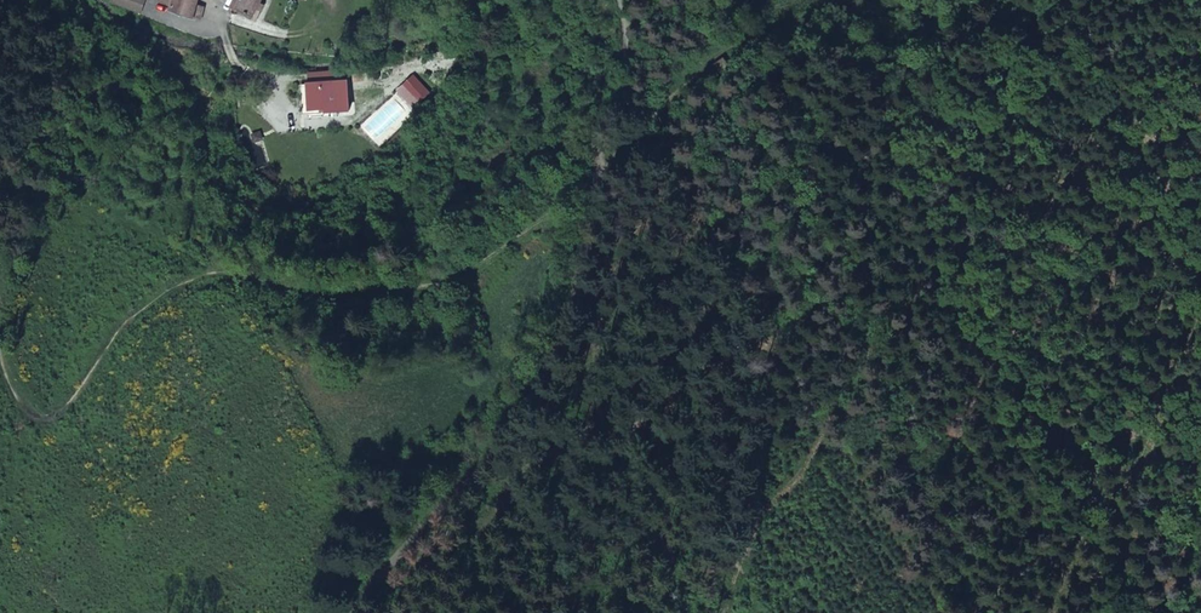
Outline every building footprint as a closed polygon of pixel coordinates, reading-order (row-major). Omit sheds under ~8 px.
[(113,0),(142,11),(146,0),(113,0)] [(170,4),(168,9),(192,18),(197,0),(171,0),(170,4)] [(261,0),(240,0),(239,3),(233,0),(231,0),(228,7),(234,12),(235,10),(255,22),(264,4),(260,3),(261,0)] [(325,107),(324,111),(348,111),(348,81),(308,80),(308,107),(325,107)] [(422,100),(407,81),(397,89),(411,108),(422,100)]
